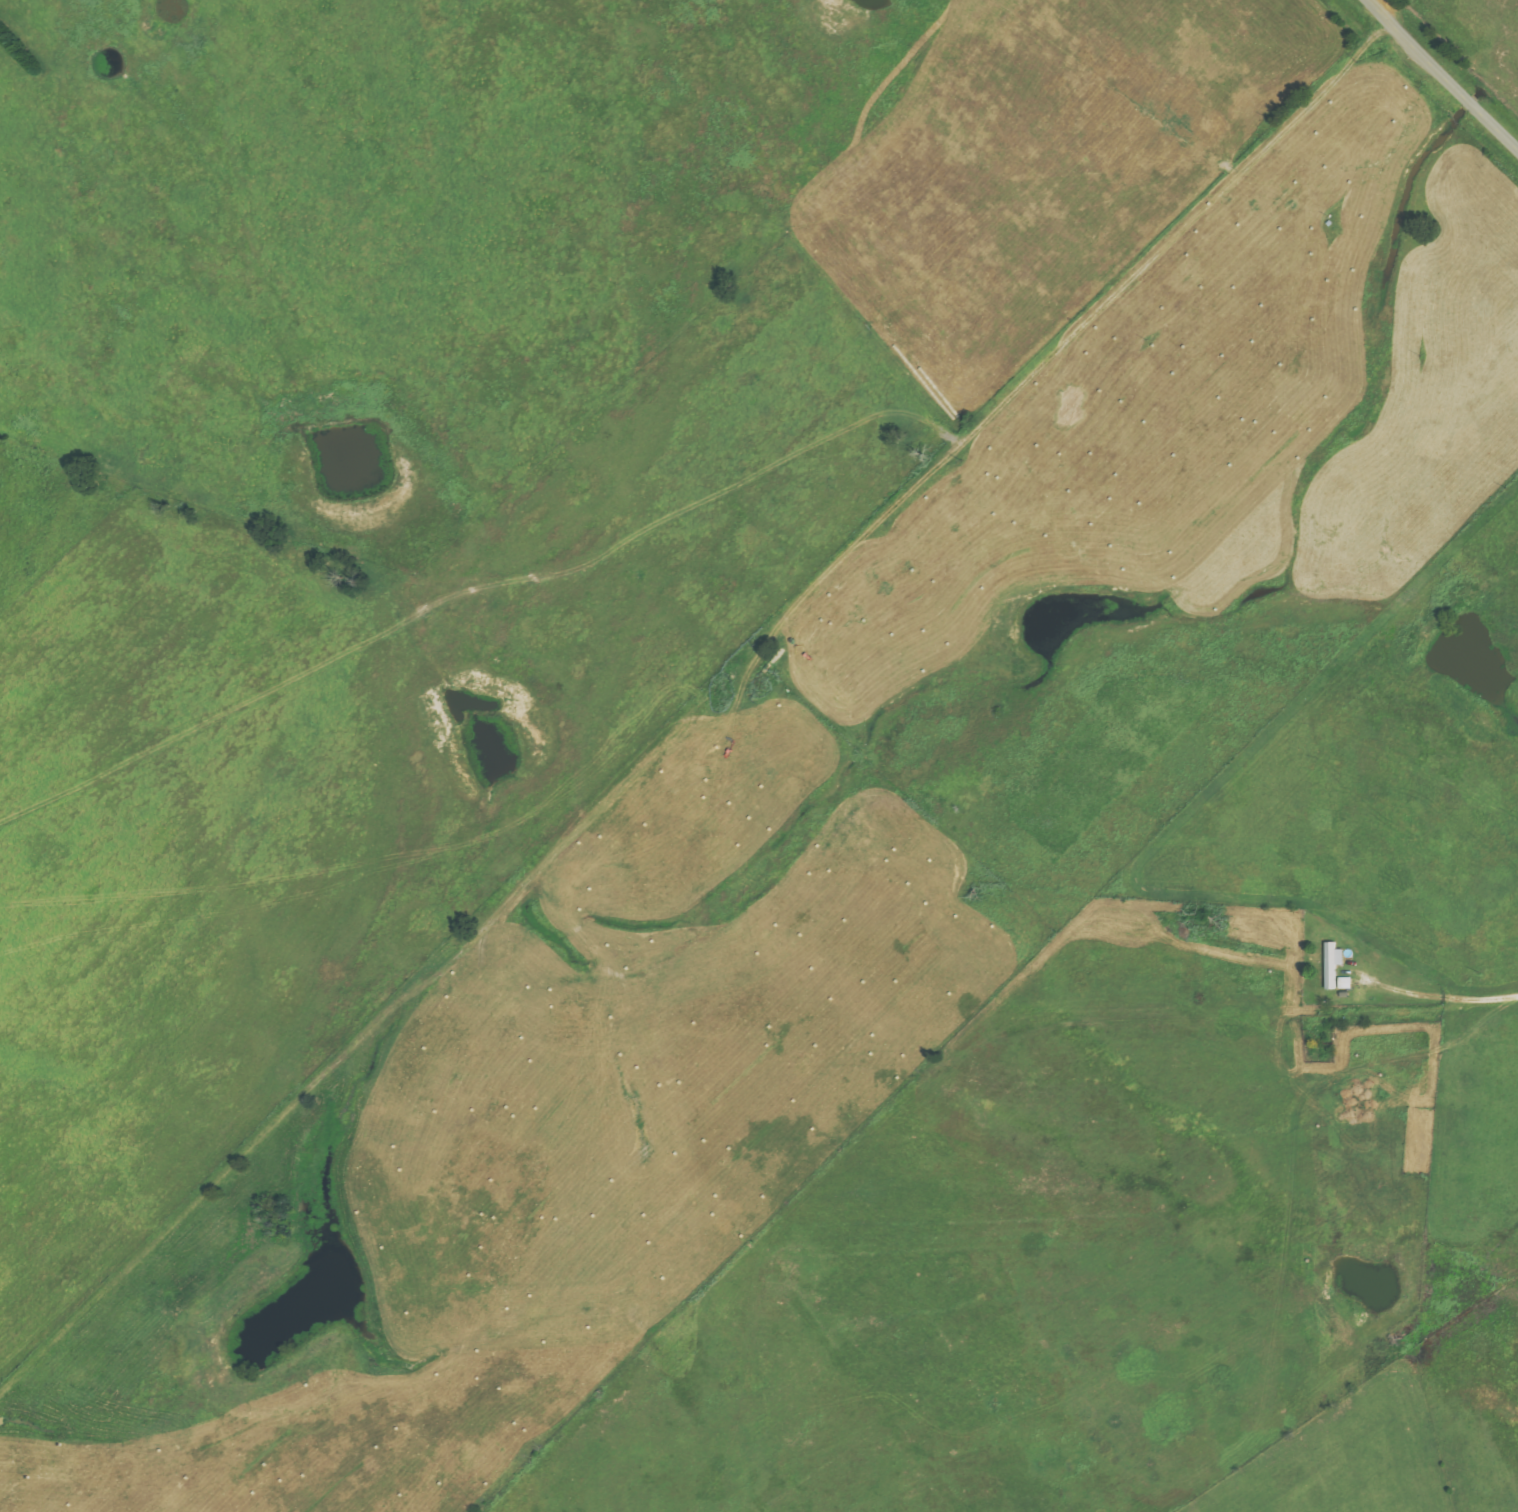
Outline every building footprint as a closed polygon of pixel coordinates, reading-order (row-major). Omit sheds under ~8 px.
[(1335,965),(1342,964),(1342,949),(1335,949),(1335,942),(1324,942),(1325,989),(1335,989),(1335,965)]
